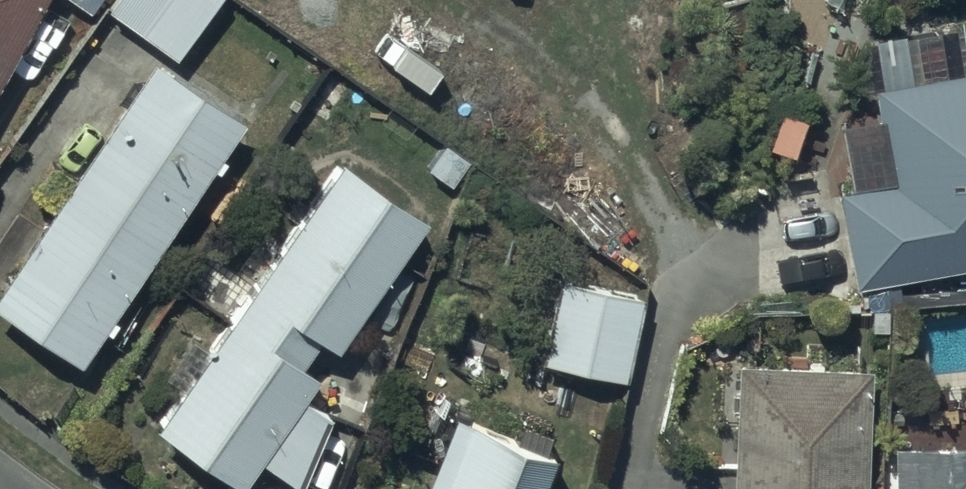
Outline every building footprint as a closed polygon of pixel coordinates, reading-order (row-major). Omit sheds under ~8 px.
[(44,0),(0,0),(0,80),(44,0)] [(89,12),(97,0),(71,0),(89,12)] [(107,11),(174,62),(220,0),(115,0),(107,11)] [(854,286),(965,267),(965,74),(957,26),(861,43),(886,186),(838,195),(854,286)] [(0,288),(0,309),(81,364),(242,123),(150,62),(0,288)] [(158,431),(240,488),(259,462),(298,488),(299,488),(331,420),(304,402),(318,380),(302,368),(320,342),(335,353),(425,223),(341,164),(158,431)] [(558,277),(542,362),(625,381),(645,297),(558,277)] [(867,367),(732,363),(728,488),(863,488),(867,367)] [(426,488),(546,488),(558,460),(543,453),(550,436),(521,424),(514,441),(457,416),(426,488)] [(891,449),(891,488),(965,488),(965,449),(891,449)]
